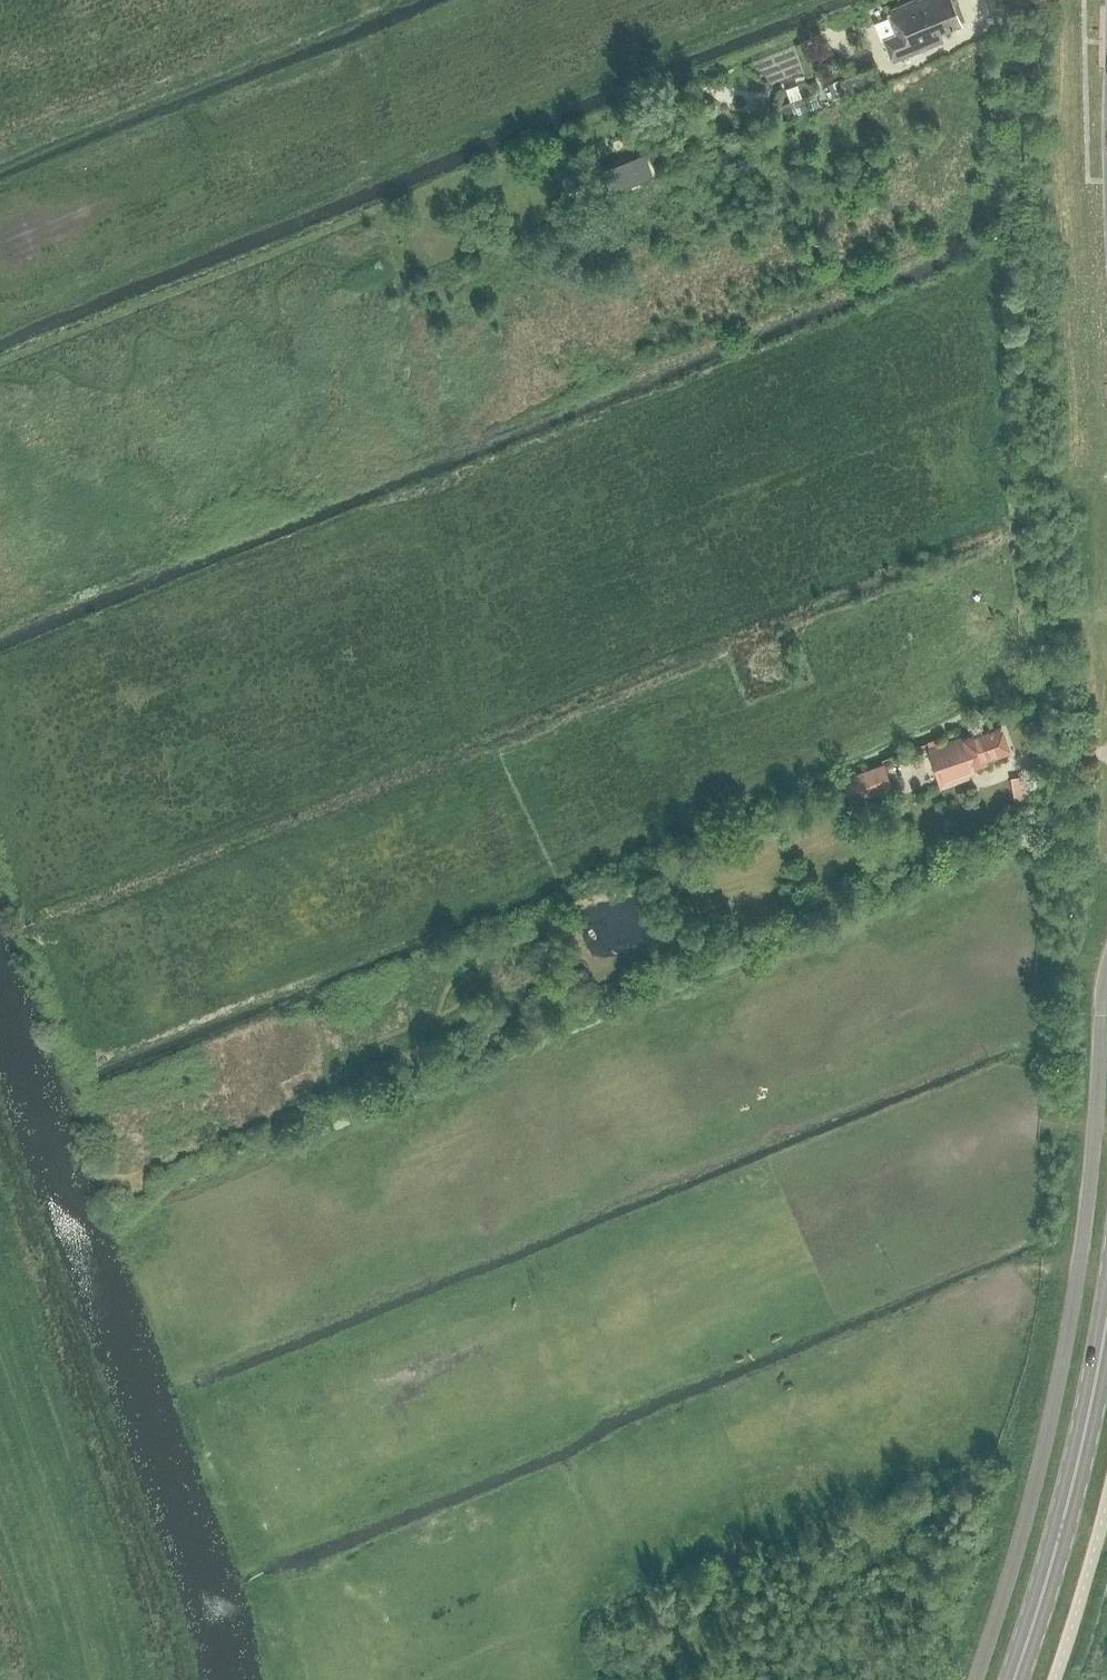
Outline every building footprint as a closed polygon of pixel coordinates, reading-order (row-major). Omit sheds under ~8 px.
[(895,33),(881,38),(890,62),(942,42),(939,35),(962,26),(952,0),(925,0),(917,3),(917,1),(888,12),(895,33)] [(877,83),(872,68),(843,79),(848,94),(877,83)] [(843,93),(837,79),(825,83),(831,98),(843,93)] [(962,740),(961,738),(927,750),(941,789),(970,779),(967,772),(988,764),(986,760),(1010,752),(1001,727),(962,740)] [(891,789),(882,764),(838,779),(847,804),(891,789)] [(1022,798),(1035,792),(1026,771),(1012,777),(1022,798)]
